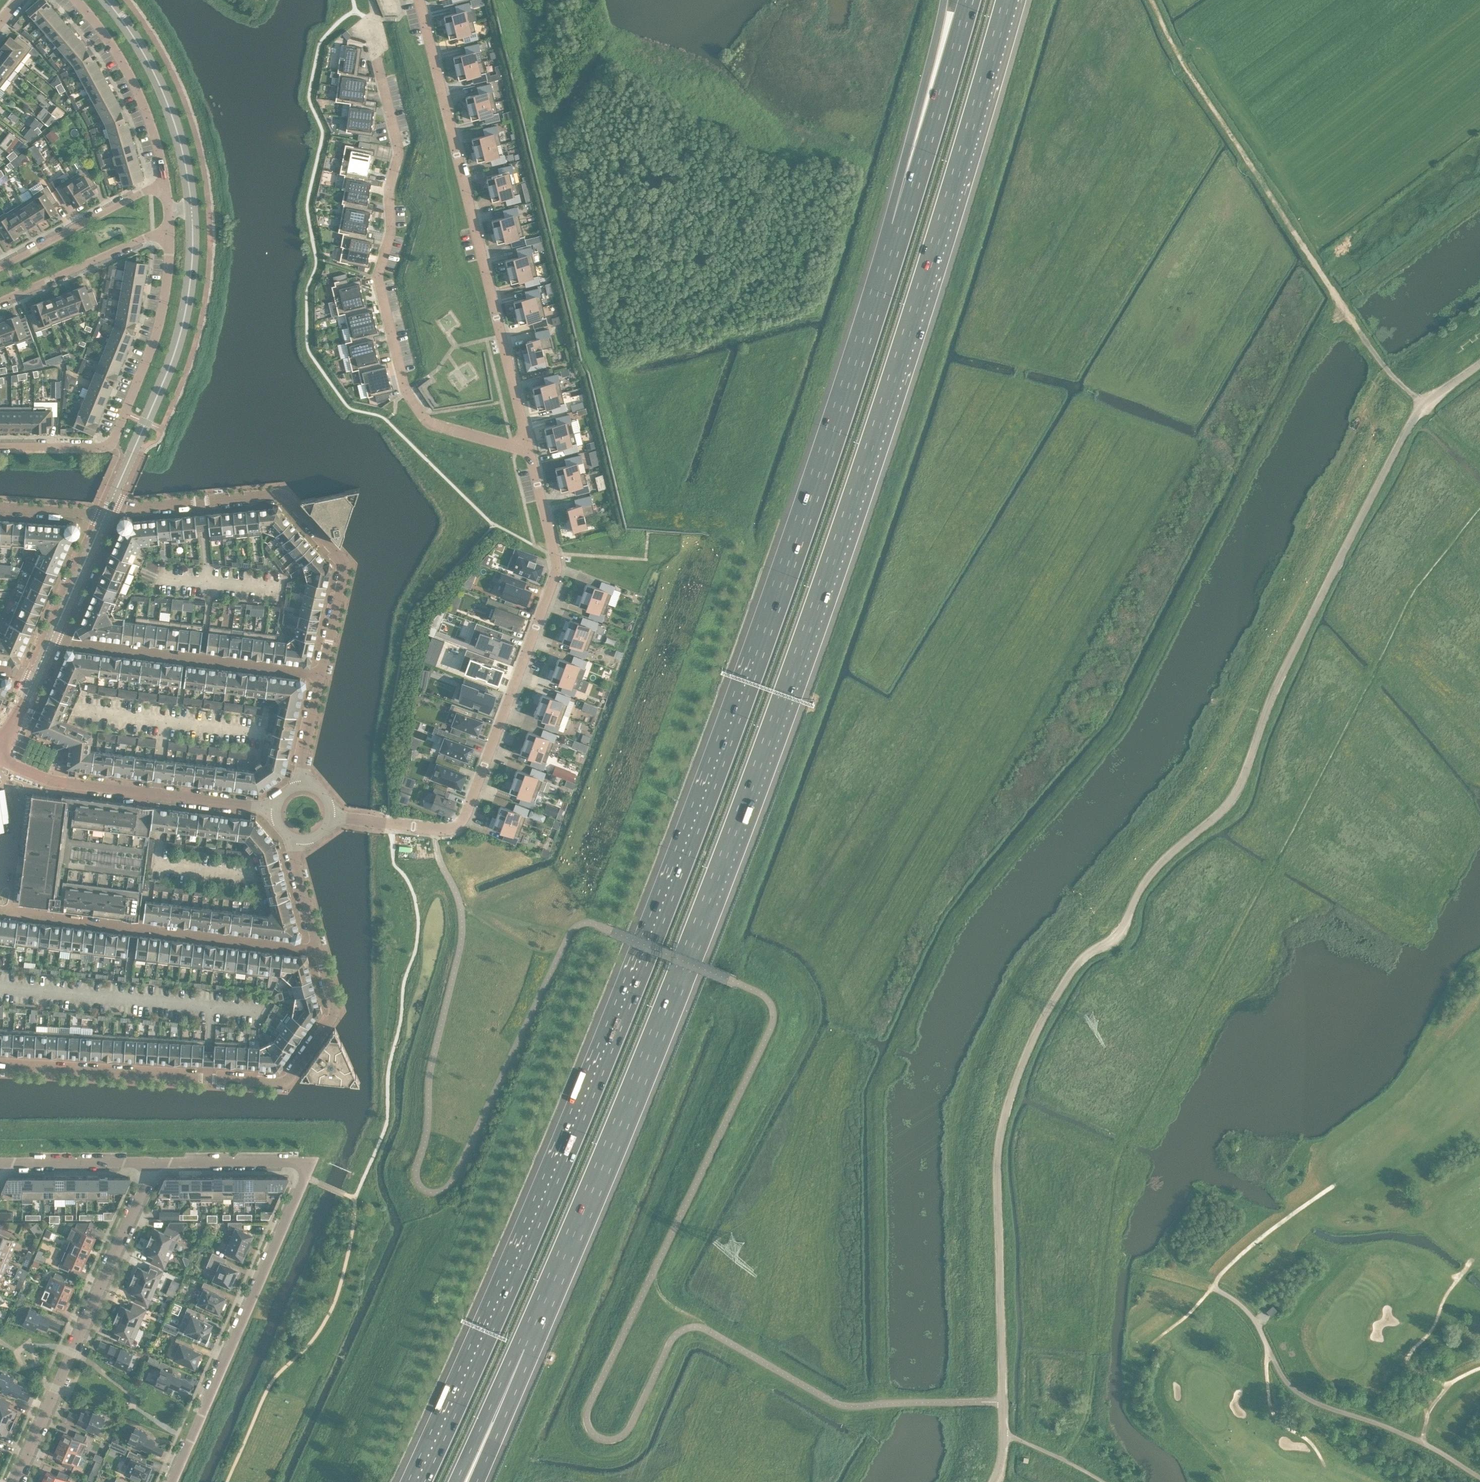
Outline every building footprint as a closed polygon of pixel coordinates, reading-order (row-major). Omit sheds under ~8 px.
[(34,17),(49,5),(45,0),(39,0),(27,10),(34,17)] [(455,6),(457,12),(443,15),(446,27),(472,21),(472,20),(468,21),(466,11),(470,10),(469,2),(455,6)] [(49,5),(34,17),(33,17),(40,25),(55,12),(49,5)] [(61,20),(55,12),(40,25),(46,32),(61,20)] [(61,20),(46,32),(53,39),(67,27),(61,20)] [(475,32),(472,21),(446,27),(449,39),(462,35),(464,42),(477,39),(476,32),(475,32)] [(18,30),(21,26),(16,22),(13,25),(18,30)] [(67,27),(53,39),(59,47),(74,34),(67,27)] [(346,29),(341,33),(346,39),(351,36),(346,29)] [(3,46),(21,61),(33,46),(18,34),(14,40),(10,37),(4,44),(3,44),(3,45),(3,46)] [(74,34),(59,47),(65,54),(80,41),(74,34)] [(80,41),(65,54),(71,61),(86,48),(80,41)] [(466,53),(453,56),(456,68),(482,62),(482,61),(478,62),(475,52),(480,51),(478,43),(465,47),(466,53)] [(2,47),(1,48),(0,50),(0,58),(14,70),(21,61),(3,46),(2,47)] [(356,49),(346,47),(344,59),(339,58),(337,72),(369,76),(358,74),(361,50),(361,47),(356,46),(356,48),(356,49)] [(86,48),(71,61),(74,65),(77,69),(94,59),(92,60),(85,50),(86,49),(86,48)] [(7,79),(14,70),(0,58),(0,73),(7,79)] [(94,59),(77,69),(81,77),(98,68),(94,59)] [(484,72),(482,62),(456,68),(458,79),(472,76),(474,83),(487,80),(485,72),(484,72)] [(495,66),(497,73),(488,75),(489,80),(503,77),(500,65),(495,66)] [(98,68),(81,77),(86,85),(103,76),(98,68)] [(368,81),(369,76),(337,72),(339,72),(337,85),(337,86),(344,87),(364,90),(365,90),(366,80),(368,81)] [(103,76),(86,85),(90,94),(107,85),(103,76)] [(477,87),(479,93),(465,97),(468,108),(494,102),(492,91),(490,84),(477,87)] [(107,85),(90,94),(95,102),(112,93),(107,85)] [(335,100),(376,106),(365,104),(365,100),(363,100),(365,90),(364,90),(344,87),(337,86),(337,87),(335,100)] [(112,93),(95,102),(99,111),(117,101),(112,93)] [(352,117),(372,120),(374,111),(376,111),(376,106),(335,100),(335,101),(350,103),(348,115),(348,117),(352,117)] [(117,101),(99,111),(104,119),(121,110),(117,101)] [(497,113),(494,102),(468,108),(471,120),(484,116),(486,123),(499,120),(497,112),(497,113)] [(57,106),(51,113),(57,118),(64,112),(57,106)] [(43,107),(36,116),(48,126),(57,118),(51,113),(43,107)] [(121,110),(104,119),(106,123),(107,128),(126,122),(124,122),(120,111),(121,110)] [(371,130),(372,120),(352,117),(348,117),(347,118),(346,132),(358,133),(370,135),(372,135),(373,130),(371,130)] [(126,122),(107,128),(110,137),(129,131),(126,122)] [(485,135),(471,138),(474,150),(500,144),(498,133),(497,125),(483,128),(485,135)] [(31,127),(23,136),(29,141),(35,137),(38,134),(34,129),(31,127)] [(53,128),(46,134),(53,142),(59,136),(53,128)] [(129,131),(110,137),(113,146),(131,141),(129,131)] [(370,135),(358,133),(357,140),(369,141),(370,135)] [(10,153),(14,158),(17,155),(27,146),(18,139),(11,148),(8,151),(10,153)] [(131,141),(113,146),(115,155),(134,150),(131,141)] [(359,141),(358,147),(370,149),(371,143),(359,141)] [(339,158),(369,164),(370,164),(371,154),(373,155),(374,150),(370,149),(358,147),(345,144),(343,157),(340,157),(339,158)] [(500,144),(474,150),(475,152),(471,152),(473,160),(476,159),(477,161),(490,158),(492,165),(505,162),(503,154),(499,155),(496,145),(500,144)] [(115,155),(118,164),(137,159),(134,150),(115,155)] [(23,151),(11,161),(15,167),(16,170),(18,168),(17,167),(28,158),(23,151)] [(370,174),(368,173),(370,164),(369,164),(339,158),(339,159),(342,160),(340,173),(374,179),(369,178),(370,174)] [(118,164),(121,174),(139,168),(137,159),(118,164)] [(80,172),(70,177),(84,199),(90,196),(90,195),(94,192),(91,187),(96,184),(84,165),(78,169),(80,172)] [(515,183),(511,184),(508,173),(513,172),(511,165),(498,168),(500,175),(486,178),(489,190),(515,183)] [(142,178),(139,168),(121,174),(123,183),(142,178)] [(371,184),(373,184),(374,179),(340,173),(339,173),(344,174),(342,188),(369,193),(371,184)] [(78,203),(84,199),(70,177),(55,187),(65,203),(70,200),(74,205),(78,202),(78,203)] [(518,194),(515,183),(489,190),(492,201),(505,198),(507,204),(520,201),(518,194)] [(58,203),(57,201),(47,185),(32,195),(46,217),(52,213),(51,212),(55,210),(53,206),(58,203)] [(373,209),(373,208),(368,207),(369,203),(367,203),(369,193),(342,188),(341,190),(344,190),(342,203),(373,209)] [(32,195),(31,195),(32,196),(23,201),(36,222),(40,219),(41,220),(46,217),(32,195)] [(14,207),(27,228),(36,222),(23,201),(14,207)] [(338,217),(368,222),(370,213),(372,213),(373,209),(342,203),(343,203),(341,216),(338,215),(338,217)] [(14,207),(5,213),(5,212),(4,212),(18,234),(23,231),(22,230),(27,228),(14,207)] [(505,217),(491,220),(494,231),(520,225),(518,214),(516,207),(503,210),(505,217)] [(4,212),(0,215),(0,237),(4,235),(8,240),(11,237),(12,238),(18,234),(4,212)] [(374,238),(367,236),(368,232),(366,232),(368,222),(338,217),(338,218),(341,218),(338,231),(374,238)] [(523,236),(520,225),(494,231),(495,233),(491,234),(493,242),(496,241),(497,243),(510,240),(512,246),(525,243),(523,236)] [(338,231),(338,232),(348,234),(346,246),(343,245),(342,246),(339,246),(369,252),(371,243),(373,243),(374,238),(338,231)] [(369,252),(339,246),(339,247),(342,248),(339,261),(369,267),(370,262),(368,262),(369,252)] [(508,271),(534,265),(532,254),(530,247),(517,250),(519,256),(505,260),(508,271)] [(146,264),(127,261),(125,271),(145,274),(146,264)] [(508,271),(511,283),(524,280),(526,286),(539,283),(537,276),(534,265),(508,271)] [(125,271),(124,280),(143,283),(145,274),(125,271)] [(117,275),(117,277),(111,277),(110,286),(122,287),(122,275),(117,275)] [(335,285),(331,286),(335,300),(361,294),(359,284),(361,284),(360,279),(348,282),(347,278),(334,281),(335,285)] [(124,280),(122,289),(141,293),(143,283),(124,280)] [(74,289),(82,313),(93,309),(92,305),(97,303),(92,290),(87,292),(85,286),(80,288),(80,287),(74,289)] [(516,313),(542,306),(540,295),(538,288),(525,291),(527,298),(513,301),(516,313)] [(64,294),(72,317),(82,313),(74,289),(68,292),(68,293),(64,294)] [(122,289),(120,299),(140,302),(141,293),(122,289)] [(53,298),(61,320),(72,317),(64,294),(53,298)] [(363,303),(361,294),(335,300),(338,314),(373,306),(373,305),(367,307),(366,303),(363,303)] [(52,325),(52,324),(61,320),(53,298),(49,299),(49,298),(42,301),(51,325),(52,325)] [(120,299),(119,308),(138,312),(140,302),(120,299)] [(51,325),(42,301),(36,303),(36,304),(32,306),(34,311),(28,314),(35,331),(51,325)] [(374,310),(373,306),(338,314),(338,315),(344,313),(348,327),(374,320),(372,311),(374,310)] [(542,306),(516,313),(519,324),(532,321),(534,327),(547,324),(545,317),(542,306)] [(136,321),(138,312),(119,308),(117,318),(136,321)] [(6,319),(15,344),(26,340),(27,343),(34,340),(26,319),(20,321),(18,316),(14,317),(14,316),(6,319)] [(553,325),(561,323),(560,316),(551,318),(553,325)] [(136,322),(136,321),(117,318),(116,322),(115,326),(133,334),(133,333),(131,333),(135,321),(136,322)] [(0,322),(0,333),(5,346),(14,343),(14,344),(15,344),(6,319),(1,321),(2,322),(0,322)] [(374,320),(348,327),(351,340),(345,342),(380,334),(379,329),(376,330),(374,320)] [(129,343),(133,334),(115,326),(111,335),(129,343)] [(527,370),(546,366),(545,360),(542,348),(552,346),(550,336),(548,329),(535,332),(537,339),(526,341),(532,363),(527,370)] [(1459,344),(1453,348),(1459,355),(1465,351),(1463,349),(1471,342),(1473,344),(1479,340),(1477,338),(1479,335),(1479,333),(1477,336),(1475,333),(1473,333),(1468,337),(1468,340),(1470,342),(1463,347),(1462,345),(1459,344)] [(380,334),(345,342),(348,356),(375,350),(372,340),(375,340),(374,336),(380,334)] [(111,335),(107,344),(125,352),(129,343),(111,335)] [(107,344),(104,353),(122,360),(125,352),(107,344)] [(377,359),(375,350),(348,356),(352,370),(387,362),(387,361),(381,363),(380,359),(377,359)] [(104,353),(100,362),(118,369),(122,360),(104,353)] [(40,356),(23,362),(25,369),(43,366),(40,356)] [(100,362),(96,371),(115,378),(118,369),(100,362)] [(361,383),(387,376),(385,367),(388,366),(387,362),(352,370),(352,371),(358,369),(361,383)] [(49,378),(58,377),(57,367),(47,368),(49,378)] [(96,371),(92,380),(111,388),(115,378),(96,371)] [(535,399),(561,392),(558,381),(559,381),(557,374),(544,377),(546,384),(532,387),(535,399)] [(394,390),(392,385),(390,386),(387,376),(361,383),(364,383),(368,396),(375,395),(388,392),(394,390)] [(92,380),(89,390),(107,397),(111,388),(92,380)] [(107,397),(89,390),(85,399),(103,406),(107,397)] [(388,392),(375,395),(377,402),(383,401),(389,397),(388,392)] [(551,407),(553,413),(566,410),(564,403),(561,392),(535,399),(538,410),(551,407)] [(85,399),(82,407),(100,414),(103,406),(85,399)] [(0,406),(0,430),(11,430),(11,406),(0,406)] [(11,430),(23,430),(23,406),(11,406),(11,430)] [(34,406),(23,406),(23,430),(33,430),(34,430),(34,406)] [(34,406),(34,430),(46,430),(46,425),(52,425),(52,406),(34,406)] [(100,414),(82,407),(78,415),(97,423),(97,422),(96,422),(100,414)] [(557,424),(544,427),(547,439),(573,432),(570,422),(571,421),(569,414),(556,417),(557,424)] [(93,432),(97,423),(78,415),(78,416),(75,425),(93,432)] [(573,433),(573,432),(547,439),(550,450),(563,447),(565,454),(578,450),(576,443),(571,444),(569,434),(573,433)] [(596,450),(589,452),(590,459),(597,457),(596,450)] [(568,465),(555,468),(558,479),(584,473),(580,474),(577,463),(582,462),(580,455),(567,458),(568,465)] [(587,484),(584,473),(558,479),(561,491),(574,488),(576,494),(589,491),(587,484)] [(354,502),(359,488),(344,491),(344,492),(315,498),(314,497),(302,500),(300,500),(309,511),(311,511),(331,533),(330,535),(340,546),(341,543),(345,532),(344,530),(353,502),(354,502)] [(565,520),(567,530),(573,529),(574,530),(587,527),(584,515),(594,513),(591,503),(592,503),(590,496),(577,499),(578,505),(568,508),(571,519),(565,520)] [(258,509),(260,529),(268,532),(274,515),(278,506),(273,506),(272,508),(258,509)] [(281,512),(282,510),(278,506),(274,515),(268,532),(275,535),(290,522),(281,512)] [(248,530),(260,529),(258,509),(246,511),(248,530)] [(233,512),(235,532),(248,530),(246,511),(233,512)] [(223,533),(235,532),(233,512),(220,513),(223,539),(223,533)] [(220,513),(206,514),(202,515),(197,515),(197,516),(195,516),(196,529),(198,529),(203,529),(207,528),(209,528),(210,540),(223,539),(220,513)] [(197,515),(182,517),(184,536),(197,535),(196,529),(198,529),(196,529),(195,516),(197,516),(197,515)] [(129,596),(133,586),(138,576),(142,566),(147,554),(160,553),(159,543),(159,539),(157,519),(132,521),(132,520),(131,519),(131,518),(130,518),(129,517),(128,516),(127,516),(126,516),(124,516),(123,516),(122,516),(121,517),(120,517),(120,518),(119,519),(118,520),(118,521),(118,522),(118,523),(118,524),(118,525),(118,526),(119,527),(119,528),(120,529),(121,529),(111,552),(107,562),(102,572),(98,582),(94,592),(79,626),(76,628),(72,637),(81,638),(84,636),(122,641),(124,621),(125,617),(126,607),(125,605),(129,596)] [(172,538),(184,536),(182,517),(170,518),(172,538)] [(172,538),(170,518),(157,519),(159,539),(172,538)] [(12,545),(14,521),(1,521),(0,538),(0,547),(12,547),(12,545)] [(24,546),(26,522),(14,521),(12,545),(24,546)] [(11,663),(12,665),(19,666),(21,660),(20,658),(31,633),(35,623),(40,613),(44,603),(48,593),(53,583),(57,573),(73,537),(77,535),(79,532),(80,531),(80,529),(80,527),(79,526),(78,524),(77,523),(73,522),(69,523),(66,525),(26,522),(24,546),(24,556),(26,560),(16,581),(16,582),(13,590),(8,599),(0,619),(0,662),(11,663)] [(275,535),(282,543),(297,529),(290,522),(275,535)] [(282,543),(289,550),(304,537),(297,529),(282,543)] [(304,537),(289,550),(296,558),(311,545),(304,537)] [(296,558),(303,566),(317,552),(311,545),(296,558)] [(516,565),(514,570),(535,578),(537,573),(539,573),(542,565),(535,562),(535,561),(534,561),(532,560),(530,560),(532,554),(515,548),(512,556),(518,558),(516,563),(515,562),(515,565),(516,565)] [(317,552),(303,566),(305,574),(323,569),(333,566),(329,562),(327,563),(317,552)] [(280,567),(283,564),(275,554),(272,557),(280,567)] [(331,572),(333,566),(323,569),(305,574),(307,582),(326,586),(329,572),(331,572)] [(526,582),(526,581),(501,572),(498,580),(506,583),(501,595),(526,604),(530,591),(523,588),(524,584),(520,583),(521,580),(526,582)] [(466,580),(462,585),(470,589),(472,583),(466,580)] [(307,582),(304,593),(324,597),(326,586),(307,582)] [(599,588),(586,583),(582,594),(607,604),(611,593),(612,593),(614,586),(602,582),(599,588)] [(304,593),(302,604),(321,608),(324,597),(304,593)] [(591,610),(588,616),(601,621),(604,614),(603,614),(607,604),(582,594),(581,596),(578,594),(575,602),(579,603),(578,605),(591,610)] [(523,616),(518,614),(520,609),(488,597),(485,603),(490,605),(496,607),(494,612),(493,614),(491,619),(503,624),(507,625),(518,630),(523,616)] [(451,603),(448,610),(455,613),(458,605),(451,603)] [(302,604),(299,615),(319,619),(321,608),(302,604)] [(299,615),(297,625),(316,630),(319,619),(299,615)] [(135,622),(124,621),(122,641),(133,642),(136,616),(135,622)] [(133,642),(144,644),(147,618),(136,616),(133,642)] [(158,619),(147,618),(144,644),(155,645),(158,619)] [(565,630),(591,640),(594,629),(595,629),(598,622),(585,618),(582,624),(569,619),(569,621),(565,620),(563,628),(566,629),(565,630)] [(169,621),(158,619),(155,645),(166,647),(169,621)] [(181,622),(169,621),(166,647),(177,648),(181,622)] [(177,648),(188,649),(192,624),(181,622),(177,648)] [(508,658),(513,643),(501,638),(503,632),(476,622),(469,643),(508,658)] [(203,625),(192,624),(188,649),(200,651),(203,625)] [(294,636),(314,641),(316,630),(297,625),(294,636)] [(428,625),(427,634),(434,637),(437,628),(428,625)] [(220,627),(209,626),(206,652),(217,653),(220,627)] [(231,629),(220,627),(217,653),(228,654),(231,629)] [(232,629),(231,629),(228,654),(240,656),(244,630),(243,630),(242,636),(231,635),(232,629)] [(251,657),(254,632),(244,630),(240,656),(251,657)] [(591,640),(565,630),(565,632),(561,631),(559,638),(562,639),(561,641),(574,646),(572,653),(585,657),(587,650),(591,640)] [(265,633),(254,632),(251,657),(262,659),(265,633)] [(276,634),(265,633),(262,659),(273,660),(276,634)] [(276,634),(273,660),(284,661),(287,642),(276,640),(276,634)] [(294,636),(291,639),(303,657),(310,667),(312,660),(310,658),(314,641),(294,636)] [(303,657),(291,639),(287,642),(284,661),(302,664),(303,666),(310,667),(303,657)] [(67,648),(64,653),(66,655),(57,675),(76,683),(78,677),(79,676),(81,680),(87,677),(85,673),(86,673),(99,674),(101,654),(74,651),(72,649),(67,648)] [(459,669),(498,684),(504,669),(492,665),(494,659),(466,649),(459,669)] [(109,676),(112,656),(101,654),(99,674),(109,676)] [(109,676),(119,677),(122,657),(112,656),(109,676)] [(554,669),(579,678),(580,678),(576,676),(579,666),(584,668),(587,661),(574,656),(571,662),(558,658),(554,669)] [(129,678),(132,658),(122,657),(119,677),(129,678)] [(129,678),(139,679),(142,660),(132,658),(129,678)] [(149,681),(152,661),(142,660),(139,679),(149,681)] [(149,681),(160,682),(162,662),(152,661),(149,681)] [(170,683),(172,663),(162,662),(160,682),(170,683)] [(183,665),(172,663),(170,683),(180,685),(183,665)] [(184,685),(194,686),(197,667),(186,665),(184,685)] [(194,686),(204,688),(207,668),(197,667),(194,686)] [(204,688),(215,689),(217,669),(207,668),(204,688)] [(217,669),(215,689),(225,690),(227,670),(217,669)] [(421,669),(420,676),(427,677),(429,670),(421,669)] [(551,678),(550,680),(563,685),(561,691),(574,696),(576,689),(576,688),(579,678),(554,669),(554,670),(550,669),(548,676),(551,678)] [(225,690),(235,691),(237,672),(227,670),(225,690)] [(235,691),(245,693),(247,673),(237,672),(235,691)] [(245,693),(255,694),(257,674),(247,673),(245,693)] [(255,694),(265,695),(268,675),(257,674),(255,694)] [(72,692),(76,683),(57,675),(53,684),(72,692)] [(275,697),(279,702),(275,724),(294,728),(303,687),(306,686),(305,680),(300,678),(298,679),(268,675),(265,695),(275,697)] [(3,678),(0,678),(0,704),(1,702),(1,701),(3,696),(4,696),(8,687),(10,685),(12,682),(11,679),(9,677),(5,676),(3,678)] [(484,691),(485,686),(486,687),(487,686),(463,677),(463,678),(464,678),(463,684),(468,686),(462,700),(488,710),(494,695),(484,691)] [(53,684),(49,693),(68,701),(72,692),(53,684)] [(542,694),(538,705),(563,714),(567,704),(570,697),(557,692),(555,699),(542,694)] [(45,703),(64,711),(68,701),(49,693),(45,703)] [(585,701),(582,708),(595,713),(598,706),(585,701)] [(60,720),(64,711),(45,703),(41,712),(60,720)] [(456,713),(452,724),(476,733),(476,734),(477,734),(478,733),(479,730),(481,725),(482,722),(482,721),(481,720),(475,718),(471,717),(474,711),(452,703),(449,710),(456,713)] [(557,732),(559,725),(563,714),(538,705),(533,716),(546,721),(544,727),(557,732)] [(41,712),(38,719),(33,730),(51,738),(60,720),(41,712)] [(92,734),(63,721),(60,720),(51,738),(70,746),(92,734)] [(292,738),(294,728),(275,724),(272,734),(292,738)] [(528,731),(524,742),(549,752),(553,741),(556,734),(543,729),(541,736),(528,731)] [(462,737),(447,731),(445,737),(444,736),(439,750),(451,754),(450,756),(458,759),(458,757),(467,760),(468,760),(468,759),(472,748),(473,747),(472,746),(472,747),(460,742),(462,737)] [(583,733),(581,739),(590,741),(591,735),(583,733)] [(87,770),(89,750),(92,734),(70,746),(67,768),(87,770)] [(290,748),(292,738),(272,734),(270,744),(290,748)] [(416,748),(419,738),(413,736),(410,746),(416,748)] [(587,751),(589,743),(574,739),(572,747),(587,751)] [(545,750),(549,752),(524,742),(520,753),(533,758),(530,764),(543,769),(546,762),(541,760),(545,750)] [(288,758),(290,748),(270,744),(268,753),(288,758)] [(415,749),(408,748),(407,757),(415,757),(415,749)] [(93,771),(95,751),(89,750),(87,770),(93,771)] [(93,771),(103,772),(105,752),(95,751),(93,771)] [(103,772),(113,773),(115,754),(105,752),(103,772)] [(266,763),(285,767),(288,758),(268,753),(266,763)] [(113,773),(123,775),(125,755),(115,754),(113,773)] [(123,775),(132,776),(135,756),(125,755),(123,775)] [(132,776),(142,777),(145,757),(135,756),(132,776)] [(154,758),(145,757),(142,777),(154,779),(154,778),(153,778),(155,765),(155,759),(156,759),(154,758)] [(454,763),(437,757),(434,764),(437,765),(432,777),(460,787),(465,774),(451,769),(454,763)] [(171,781),(174,761),(166,760),(164,760),(162,760),(156,759),(155,759),(155,765),(153,778),(154,778),(154,779),(160,779),(161,780),(171,781)] [(181,782),(184,762),(174,761),(171,781),(181,782)] [(257,769),(254,771),(233,768),(231,788),(259,792),(284,775),(285,767),(266,763),(263,765),(260,761),(255,765),(257,769)] [(181,782),(191,783),(194,764),(184,762),(181,782)] [(191,783),(201,785),(204,765),(194,764),(191,783)] [(572,787),(578,772),(556,764),(552,773),(567,778),(565,784),(572,787)] [(201,785),(211,786),(213,766),(204,765),(201,785)] [(211,786),(221,787),(223,767),(213,766),(211,786)] [(221,787),(231,788),(233,768),(223,767),(221,787)] [(517,769),(513,780),(538,790),(542,791),(546,781),(542,779),(545,772),(532,768),(530,774),(517,769)] [(402,785),(412,788),(415,779),(413,778),(413,779),(403,775),(402,785)] [(534,800),(538,790),(513,780),(508,792),(521,796),(519,803),(532,808),(534,800)] [(432,794),(429,792),(424,805),(437,810),(437,811),(442,812),(443,811),(450,813),(450,812),(452,813),(456,802),(454,801),(455,800),(444,796),(446,790),(434,786),(432,794)] [(51,884),(48,907),(138,918),(152,807),(152,806),(112,801),(88,798),(62,795),(0,787),(0,878),(51,884)] [(403,804),(405,805),(408,797),(400,794),(399,802),(403,804)] [(500,805),(496,817),(521,826),(525,816),(526,816),(528,809),(515,804),(513,810),(500,805)] [(153,807),(150,827),(152,827),(157,828),(157,827),(159,809),(159,808),(153,807)] [(159,809),(157,827),(157,828),(162,829),(165,829),(167,829),(176,830),(179,810),(167,809),(165,809),(159,808),(159,809)] [(528,816),(544,820),(545,813),(530,809),(528,816)] [(559,809),(556,818),(561,820),(564,811),(559,809)] [(176,830),(186,832),(189,812),(179,810),(176,830)] [(198,813),(189,812),(186,832),(196,833),(198,813)] [(196,833),(206,834),(208,814),(198,813),(196,833)] [(218,815),(208,814),(206,834),(216,835),(218,815)] [(216,835),(226,836),(228,817),(218,815),(216,835)] [(238,818),(228,817),(226,836),(236,838),(238,818)] [(517,836),(521,826),(496,817),(495,818),(492,817),(489,825),(492,826),(492,828),(505,833),(502,839),(515,844),(518,837),(517,836)] [(278,856),(276,848),(275,843),(270,837),(255,820),(238,818),(236,838),(245,839),(249,843),(245,846),(249,851),(253,848),(256,852),(259,861),(278,856)] [(278,856),(259,861),(261,871),(281,866),(278,856)] [(265,882),(284,877),(281,866),(261,871),(265,882)] [(268,894),(287,889),(284,877),(265,882),(268,894)] [(287,889),(268,894),(270,904),(289,899),(287,889)] [(300,940),(301,934),(298,932),(289,899),(270,904),(272,910),(267,916),(255,914),(253,934),(270,937),(270,938),(275,939),(275,937),(292,939),(294,942),(300,940)] [(145,900),(143,920),(149,921),(160,923),(162,903),(152,901),(145,900)] [(162,903),(160,923),(170,924),(173,904),(162,903)] [(183,905),(173,904),(170,924),(180,925),(183,905)] [(193,907),(183,905),(180,925),(191,926),(193,907)] [(193,907),(191,926),(201,928),(204,908),(193,907)] [(214,909),(204,908),(201,928),(211,929),(214,909)] [(214,909),(211,929),(222,930),(224,910),(214,909)] [(235,912),(224,910),(222,930),(232,932),(235,912)] [(235,912),(232,932),(242,933),(245,913),(235,912)] [(255,914),(245,913),(242,933),(253,934),(255,914)] [(6,943),(9,919),(0,918),(0,943),(6,943)] [(18,920),(9,919),(6,943),(15,944),(18,920)] [(24,921),(18,920),(15,944),(27,946),(30,922),(24,921)] [(30,922),(27,946),(38,947),(41,923),(30,922)] [(49,949),(52,925),(41,923),(38,947),(49,949)] [(63,926),(52,925),(49,949),(60,950),(63,926)] [(63,926),(60,950),(71,951),(74,928),(63,926)] [(85,929),(74,928),(71,951),(82,953),(85,929)] [(96,930),(85,929),(82,953),(93,954),(96,930)] [(107,932),(96,930),(93,954),(104,956),(107,932)] [(118,933),(107,932),(104,956),(115,957),(118,933)] [(132,935),(118,933),(115,957),(127,958),(130,935),(132,936),(132,935)] [(135,936),(137,936),(134,959),(146,961),(149,937),(135,935),(135,936)] [(157,962),(160,939),(149,937),(146,961),(147,957),(157,958),(157,962)] [(171,940),(160,939),(157,962),(168,964),(171,940)] [(179,965),(183,941),(171,940),(168,964),(169,964),(169,960),(180,961),(179,965)] [(194,943),(183,941),(179,965),(190,967),(194,943)] [(201,968),(202,968),(205,944),(194,943),(190,967),(191,967),(191,963),(202,964),(201,968)] [(205,944),(202,968),(213,969),(216,946),(205,944)] [(213,969),(224,971),(227,947),(216,946),(213,969)] [(227,947),(224,971),(235,972),(238,948),(227,947)] [(235,972),(246,974),(249,950),(238,948),(235,972)] [(249,950),(246,974),(257,975),(260,951),(249,950)] [(257,975),(268,976),(271,953),(260,951),(257,975)] [(269,973),(280,974),(283,954),(271,953),(268,976),(269,977),(269,973)] [(301,955),(299,956),(283,954),(280,974),(286,979),(299,964),(307,955),(301,955)] [(308,961),(307,955),(299,964),(286,979),(292,984),(311,979),(307,963),(308,961)] [(292,984),(295,997),(314,991),(311,979),(292,984)] [(314,991),(295,997),(293,1006),(312,1009),(322,1011),(320,1006),(318,1005),(314,991)] [(318,1015),(322,1011),(312,1009),(293,1006),(292,1015),(308,1027),(316,1015),(318,1015)] [(292,1015),(286,1023),(302,1035),(308,1027),(292,1015)] [(280,1032),(296,1043),(302,1035),(286,1023),(280,1032)] [(329,1035),(329,1036),(326,1041),(325,1040),(309,1064),(306,1069),(305,1069),(299,1077),(301,1077),(309,1078),(309,1077),(315,1078),(344,1081),(344,1080),(350,1081),(350,1082),(360,1083),(356,1074),(355,1074),(352,1068),(353,1068),(341,1042),(340,1042),(338,1037),(338,1036),(334,1027),(329,1035)] [(14,1029),(2,1028),(1,1053),(12,1053),(14,1029)] [(12,1053),(23,1054),(25,1030),(14,1029),(12,1053)] [(36,1030),(25,1030),(23,1054),(35,1054),(36,1030)] [(47,1031),(36,1030),(35,1054),(46,1055),(47,1031)] [(58,1032),(47,1031),(46,1055),(57,1056),(58,1032)] [(70,1032),(58,1032),(57,1056),(68,1056),(70,1032)] [(81,1033),(70,1032),(68,1056),(79,1057),(81,1033)] [(280,1032),(274,1040),(290,1052),(296,1043),(280,1032)] [(92,1033),(81,1033),(79,1057),(91,1058),(92,1033)] [(103,1034),(92,1033),(91,1058),(102,1058),(103,1034)] [(114,1035),(103,1034),(102,1058),(113,1059),(114,1035)] [(125,1035),(114,1035),(113,1059),(124,1059),(125,1035)] [(137,1036),(125,1035),(124,1059),(135,1060),(137,1036)] [(148,1037),(137,1036),(135,1060),(146,1061),(148,1037)] [(159,1037),(148,1037),(146,1061),(158,1061),(159,1037)] [(170,1038),(159,1037),(158,1061),(169,1062),(170,1038)] [(181,1038),(170,1038),(169,1062),(180,1063),(181,1038)] [(191,1063),(193,1039),(181,1038),(180,1063),(191,1063)] [(204,1040),(193,1039),(191,1063),(204,1064),(204,1063),(203,1063),(204,1050),(204,1040)] [(212,1064),(225,1065),(226,1041),(214,1040),(214,1050),(213,1050),(213,1051),(214,1051),(213,1064),(212,1064)] [(290,1052),(274,1040),(267,1044),(274,1060),(279,1070),(283,1066),(282,1064),(290,1052)] [(237,1042),(226,1041),(225,1065),(236,1066),(237,1042)] [(238,1042),(237,1042),(236,1066),(248,1066),(249,1046),(238,1046),(238,1042)] [(267,1044),(260,1047),(259,1067),(273,1068),(274,1070),(279,1070),(274,1060),(267,1044)] [(259,1067),(260,1047),(249,1046),(248,1066),(259,1067)] [(12,1197),(22,1197),(22,1178),(21,1178),(21,1177),(8,1177),(4,1186),(5,1186),(3,1190),(12,1190),(12,1197)] [(22,1177),(22,1178),(22,1197),(22,1202),(33,1202),(33,1197),(33,1178),(32,1178),(32,1177),(22,1177)] [(33,1178),(33,1197),(44,1197),(43,1178),(43,1177),(33,1177),(33,1178)] [(44,1177),(44,1178),(43,1178),(44,1197),(54,1197),(54,1178),(54,1177),(44,1177)] [(55,1178),(54,1178),(54,1197),(65,1197),(65,1178),(65,1177),(55,1177),(55,1178)] [(75,1201),(76,1201),(76,1178),(75,1178),(75,1177),(65,1177),(65,1178),(65,1197),(75,1197),(75,1201)] [(76,1178),(76,1201),(87,1201),(87,1178),(86,1178),(86,1177),(76,1177),(76,1178)] [(97,1201),(97,1178),(97,1177),(87,1177),(87,1178),(87,1201),(87,1197),(97,1197),(97,1201)] [(97,1201),(108,1201),(108,1178),(108,1177),(98,1177),(98,1178),(97,1178),(97,1201)] [(109,1178),(108,1178),(108,1201),(109,1201),(109,1190),(124,1190),(127,1182),(128,1182),(130,1177),(109,1177),(109,1178)] [(161,1190),(158,1197),(179,1197),(179,1178),(179,1177),(165,1177),(162,1186),(160,1190),(161,1190)] [(180,1177),(179,1178),(179,1197),(189,1197),(189,1201),(190,1201),(190,1177),(180,1177)] [(190,1177),(190,1201),(201,1201),(201,1177),(190,1177)] [(201,1177),(201,1201),(212,1201),(212,1177),(211,1177),(201,1177)] [(212,1201),(223,1201),(222,1177),(212,1177),(212,1201)] [(233,1197),(233,1201),(233,1177),(223,1177),(222,1177),(223,1201),(223,1197),(233,1197)] [(233,1201),(244,1201),(244,1177),(234,1177),(233,1177),(233,1201)] [(244,1177),(244,1201),(255,1201),(255,1177),(244,1177)] [(255,1201),(266,1201),(266,1177),(265,1177),(255,1177),(255,1201)] [(266,1177),(266,1201),(266,1194),(279,1194),(285,1182),(287,1177),(266,1177)] [(72,1226),(67,1238),(90,1248),(95,1236),(85,1232),(89,1222),(77,1222),(74,1227),(72,1226)] [(167,1226),(180,1232),(181,1233),(186,1222),(169,1222),(167,1226)] [(226,1252),(241,1258),(251,1235),(241,1231),(242,1229),(242,1222),(228,1222),(228,1228),(236,1228),(236,1229),(232,1236),(229,1235),(226,1242),(229,1244),(226,1252)] [(163,1232),(154,1228),(149,1240),(172,1250),(180,1232),(167,1226),(166,1226),(163,1232)] [(46,1229),(44,1235),(49,1238),(52,1231),(46,1229)] [(13,1251),(17,1242),(18,1242),(18,1241),(0,1233),(0,1246),(13,1251)] [(70,1240),(66,1250),(85,1259),(90,1248),(67,1238),(70,1240)] [(164,1268),(172,1250),(149,1240),(143,1252),(153,1256),(150,1262),(164,1268)] [(13,1251),(0,1246),(0,1258),(8,1262),(12,1252),(13,1252),(13,1251)] [(28,1250),(25,1257),(30,1259),(33,1253),(28,1250)] [(85,1259),(66,1250),(61,1261),(60,1261),(57,1266),(68,1271),(70,1266),(80,1270),(85,1259)] [(214,1279),(229,1286),(236,1270),(223,1264),(226,1258),(212,1253),(206,1266),(217,1271),(214,1279)] [(22,1264),(27,1266),(30,1259),(25,1257),(22,1264)] [(3,1272),(8,1263),(9,1263),(8,1262),(0,1258),(0,1271),(3,1272)] [(40,1262),(34,1259),(31,1264),(38,1267),(40,1262)] [(155,1289),(163,1270),(149,1264),(147,1271),(137,1266),(132,1278),(155,1289)] [(21,1272),(18,1279),(24,1281),(27,1275),(21,1272)] [(51,1276),(46,1287),(68,1297),(73,1286),(64,1281),(66,1276),(55,1272),(53,1277),(51,1276)] [(147,1307),(155,1289),(132,1278),(127,1290),(136,1295),(133,1301),(147,1307)] [(16,1286),(21,1288),(24,1281),(18,1279),(16,1286)] [(171,1280),(166,1293),(174,1296),(179,1283),(174,1281),(171,1280)] [(211,1309),(218,1312),(220,1308),(221,1309),(225,1302),(223,1301),(224,1297),(213,1292),(216,1287),(204,1282),(201,1288),(204,1289),(203,1291),(200,1290),(196,1299),(199,1300),(198,1303),(203,1305),(203,1307),(211,1310),(211,1309)] [(68,1297),(46,1287),(41,1299),(43,1300),(41,1305),(51,1309),(54,1304),(63,1308),(68,1297)] [(130,1309),(120,1305),(115,1317),(138,1327),(146,1309),(133,1303),(130,1309)] [(204,1339),(206,1340),(209,1331),(208,1331),(210,1324),(201,1320),(204,1314),(187,1307),(180,1324),(187,1327),(186,1331),(196,1335),(195,1337),(204,1340),(204,1339)] [(46,1325),(56,1329),(59,1323),(49,1319),(50,1318),(40,1313),(40,1312),(29,1308),(22,1324),(33,1329),(35,1325),(45,1329),(46,1325)] [(130,1345),(138,1327),(115,1317),(110,1329),(119,1333),(117,1339),(130,1345)] [(162,1328),(175,1334),(178,1328),(165,1323),(162,1328)] [(187,1364),(194,1367),(195,1365),(197,1366),(199,1360),(198,1359),(200,1352),(190,1348),(192,1342),(177,1336),(174,1342),(175,1342),(172,1347),(172,1349),(172,1350),(173,1352),(174,1353),(175,1354),(175,1355),(174,1358),(181,1361),(180,1362),(186,1365),(187,1364)] [(111,1346),(101,1341),(99,1348),(108,1352),(107,1356),(117,1361),(115,1365),(126,1369),(133,1353),(122,1348),(122,1349),(112,1345),(111,1346)] [(178,1385),(188,1389),(190,1383),(180,1379),(181,1378),(171,1373),(171,1372),(161,1368),(160,1368),(155,1366),(149,1381),(154,1384),(153,1384),(164,1389),(166,1385),(176,1389),(178,1385)] [(26,1400),(28,1393),(18,1389),(20,1385),(10,1381),(12,1376),(1,1372),(0,1375),(0,1391),(5,1393),(5,1392),(15,1396),(16,1395),(26,1400)] [(12,1423),(17,1412),(8,1407),(10,1401),(0,1397),(0,1418),(12,1423)] [(81,1416),(71,1412),(68,1418),(78,1422),(77,1423),(87,1428),(87,1429),(98,1433),(105,1417),(94,1412),(92,1416),(82,1412),(81,1416)] [(12,1423),(0,1418),(0,1433),(7,1435),(12,1423)] [(149,1451),(159,1455),(162,1448),(152,1444),(154,1440),(144,1436),(146,1432),(135,1427),(128,1444),(138,1448),(139,1447),(149,1452),(149,1451)] [(59,1444),(81,1454),(86,1442),(84,1441),(86,1436),(76,1432),(73,1437),(64,1432),(59,1444)] [(76,1465),(81,1454),(59,1444),(54,1455),(63,1460),(61,1465),(72,1469),(74,1464),(76,1465)] [(118,1451),(125,1454),(128,1448),(120,1445),(118,1451)] [(125,1473),(144,1481),(147,1476),(149,1477),(152,1469),(150,1468),(151,1466),(134,1459),(137,1454),(129,1450),(124,1462),(129,1464),(125,1473)] [(95,1460),(93,1466),(99,1469),(101,1463),(95,1460)] [(70,1481),(67,1480),(70,1475),(59,1470),(57,1475),(47,1471),(42,1481),(69,1481),(70,1481)] [(90,1473),(87,1479),(93,1481),(96,1475),(90,1473)]
